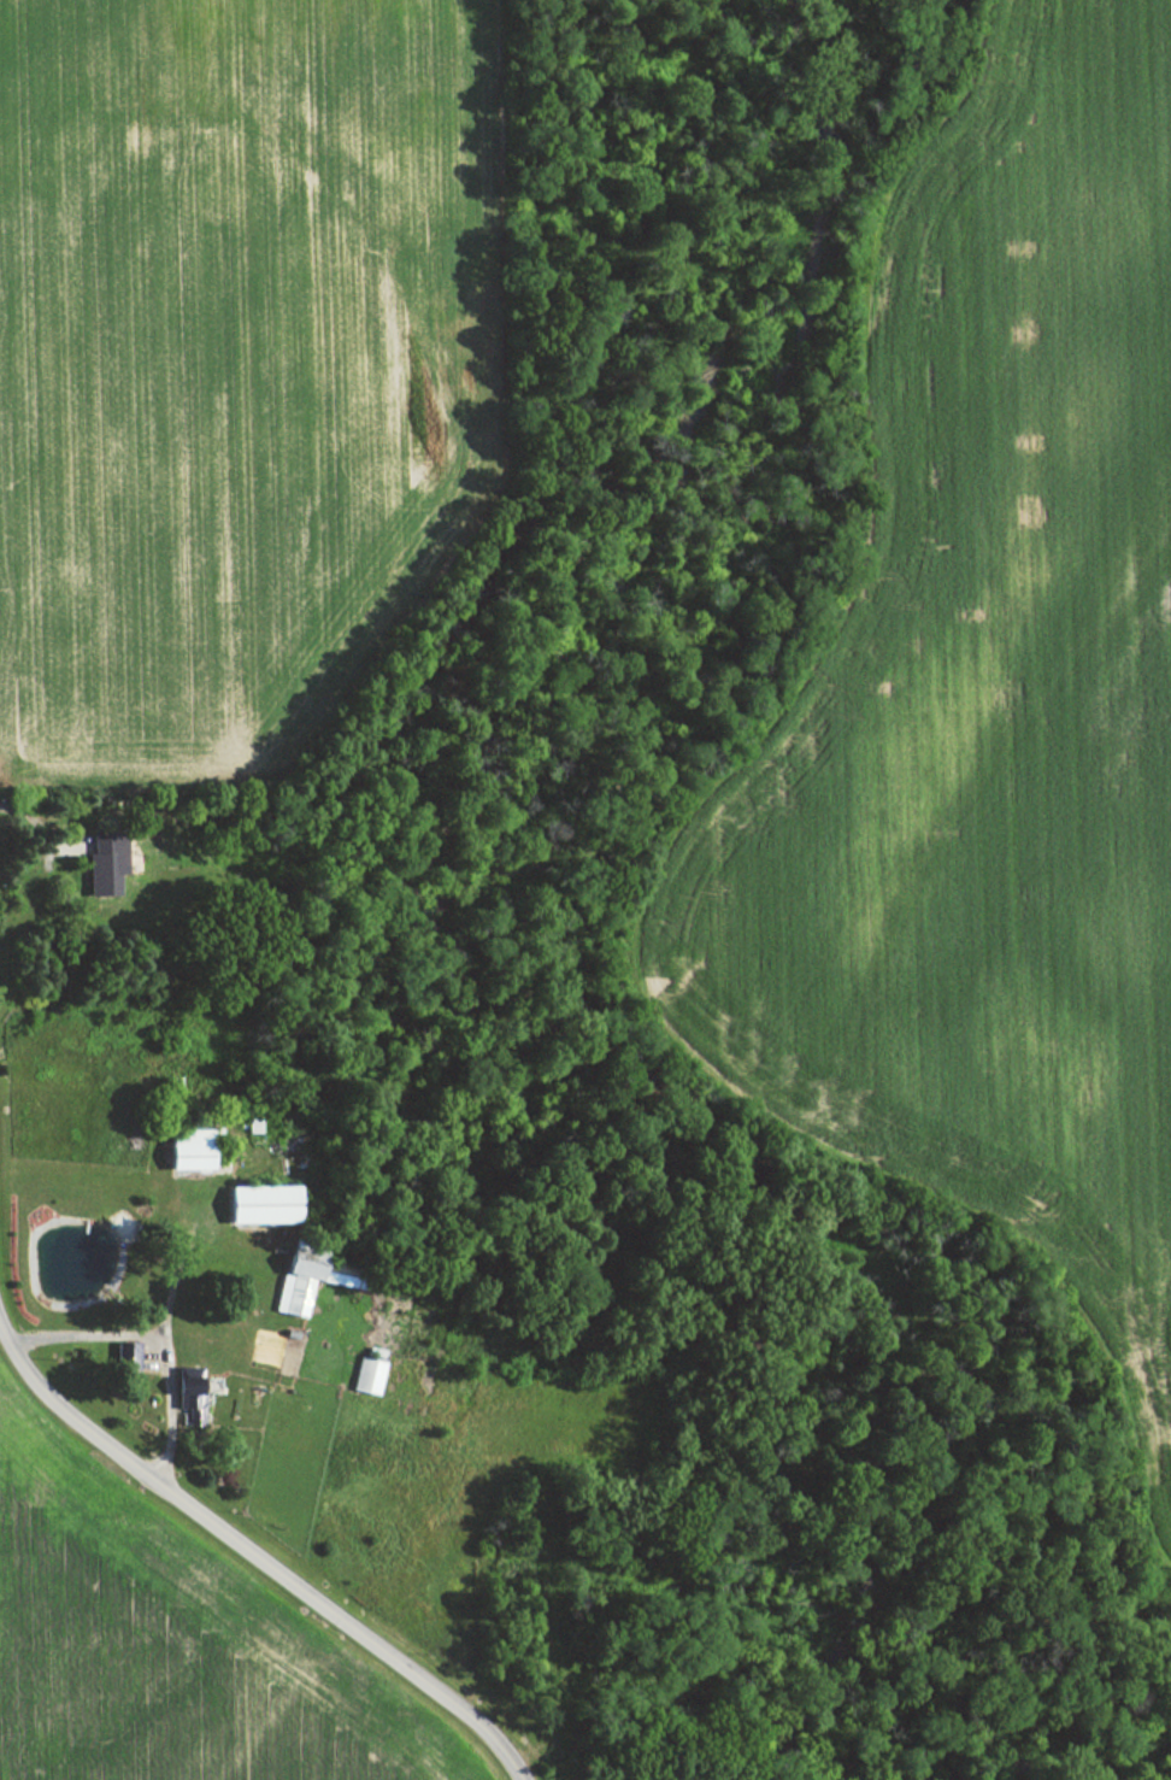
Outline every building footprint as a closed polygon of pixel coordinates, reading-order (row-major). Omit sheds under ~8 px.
[(114,896),(113,875),(121,875),(119,834),(87,836),(88,855),(82,855),(84,897),(114,896)] [(207,1171),(206,1130),(182,1131),(182,1137),(163,1138),(164,1171),(207,1171)] [(292,1187),(223,1188),(223,1225),(293,1224),(292,1187)] [(270,1312),(301,1319),(313,1267),(281,1260),(270,1312)] [(380,1363),(354,1358),(347,1391),(373,1396),(380,1363)] [(198,1369),(171,1368),(170,1409),(178,1409),(178,1426),(196,1427),(198,1369)]
